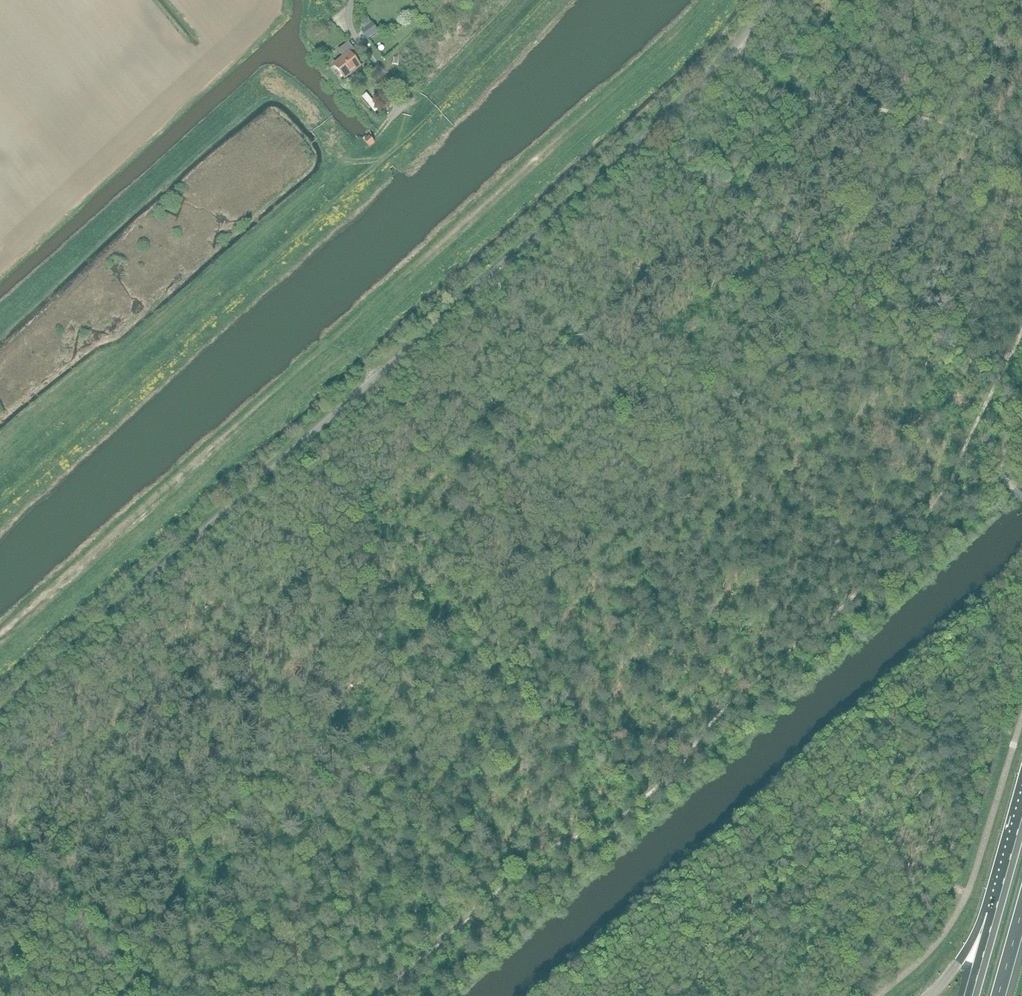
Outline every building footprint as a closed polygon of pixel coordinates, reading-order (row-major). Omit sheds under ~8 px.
[(371,24),(361,32),(368,40),(378,32),(371,24)] [(345,79),(360,67),(350,54),(354,50),(349,43),(339,51),(344,58),(334,65),(345,79)] [(361,97),(374,113),(379,109),(366,94),(361,97)] [(365,141),(370,147),(374,143),(369,137),(365,141)]
